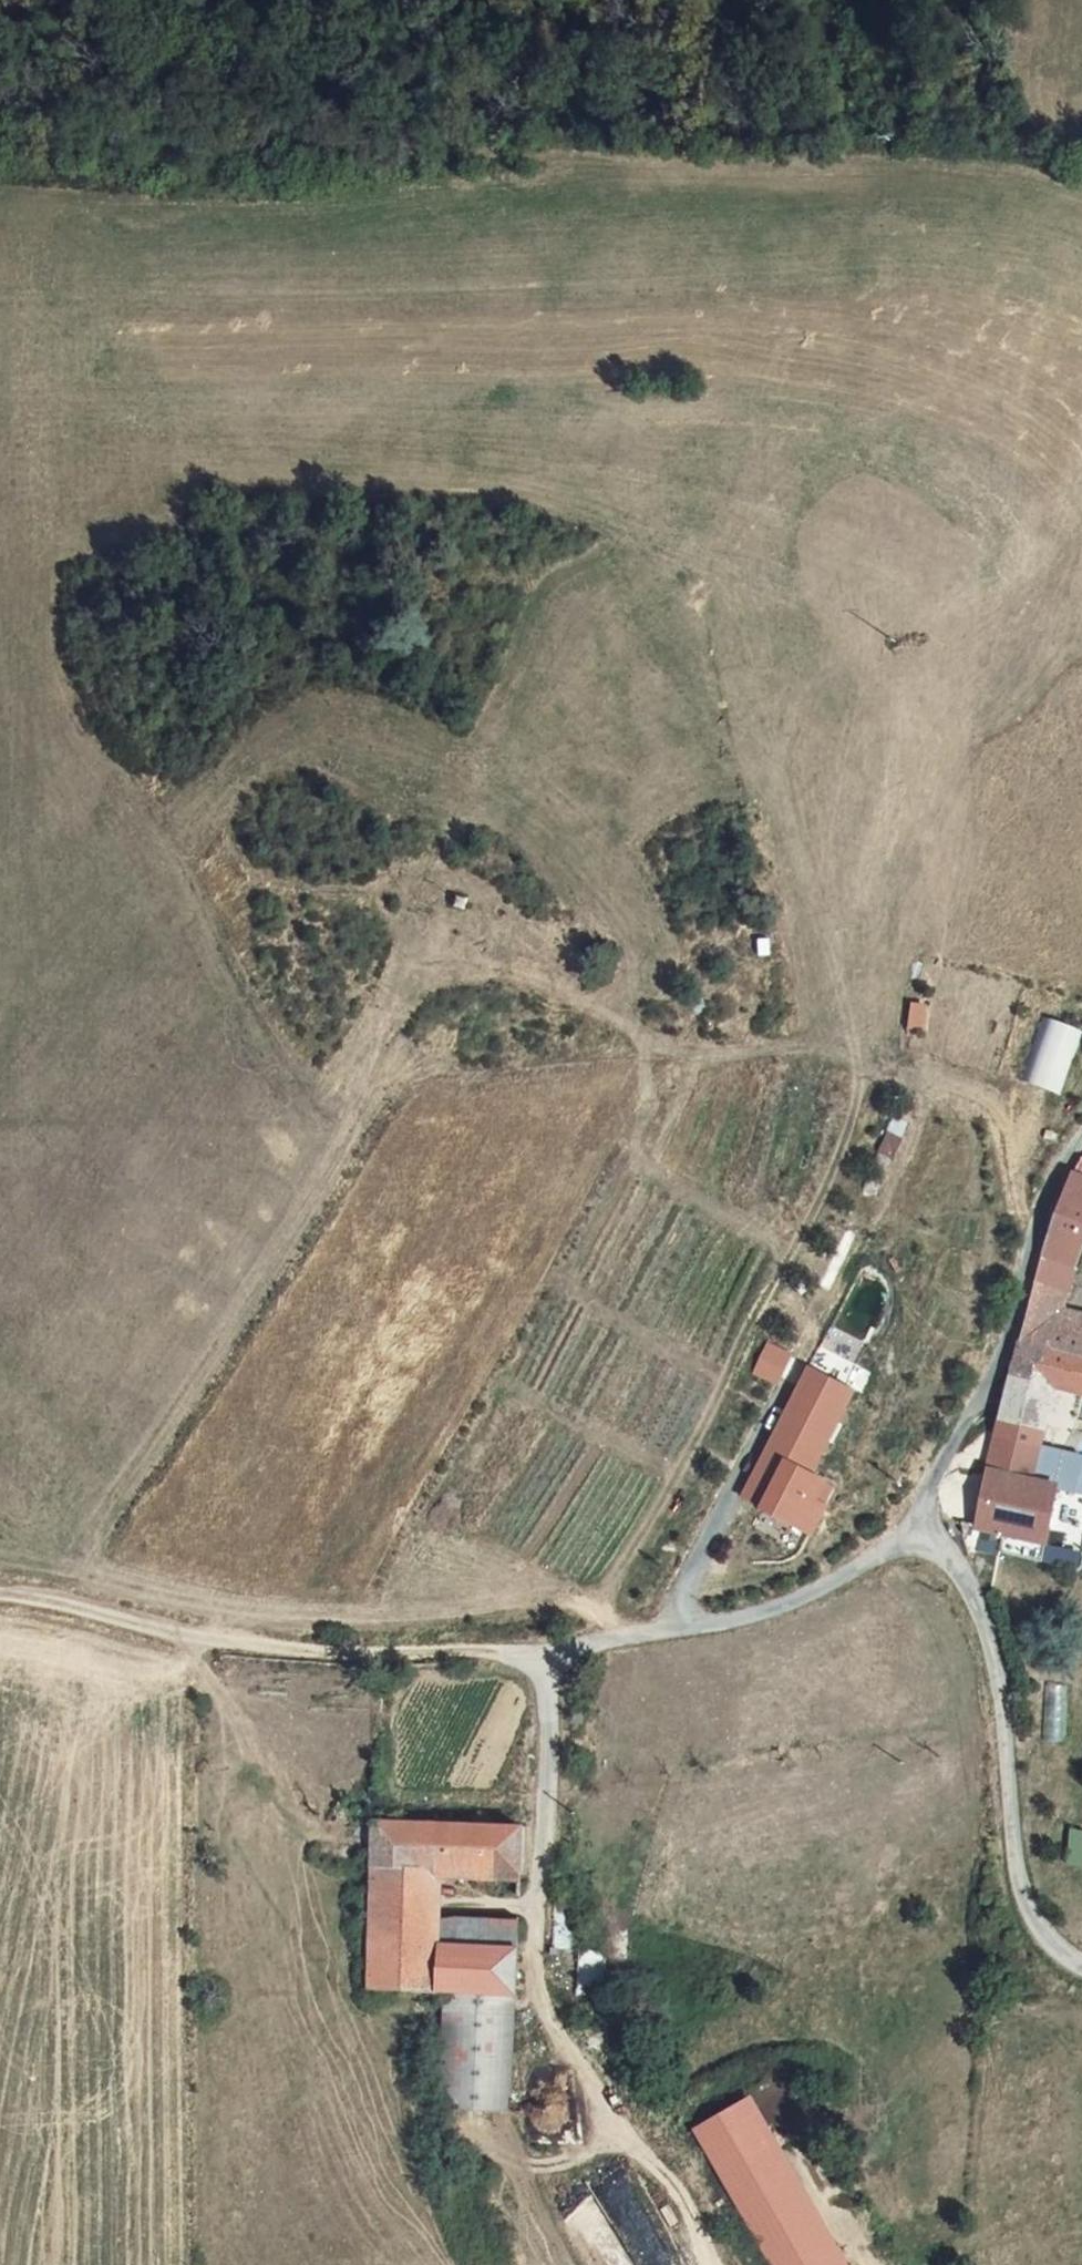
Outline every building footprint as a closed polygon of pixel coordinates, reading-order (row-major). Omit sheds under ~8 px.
[(1022,1081),(1061,1094),(1081,1034),(1081,1029),(1045,1016),(1022,1081)] [(1081,1249),(1081,1174),(1077,1173),(1073,1171),(1030,1305),(1057,1311),(1081,1249)] [(1018,1344),(1077,1358),(1081,1337),(1081,1317),(1057,1311),(1030,1305),(1018,1344)] [(845,1486),(819,1473),(869,1367),(818,1344),(745,1501),(822,1536),(845,1486)] [(1077,1358),(1018,1344),(1009,1381),(1053,1394),(1081,1402),(1081,1359),(1077,1358)] [(996,1437),(1039,1447),(1043,1433),(1053,1394),(1009,1381),(996,1437)] [(996,1437),(988,1469),(982,1525),(987,1526),(1052,1541),(1081,1548),(1081,1458),(1039,1447),(996,1437)] [(761,1513),(756,1525),(796,1542),(802,1530),(761,1513)] [(1052,1541),(987,1526),(983,1544),(1006,1549),(1007,1545),(1049,1555),(1052,1541)] [(519,1873),(521,1826),(375,1818),(362,1818),(361,1837),(375,1838),(374,1867),(451,1870),(519,1873)] [(1081,1865),(1081,1832),(1077,1831),(1071,1863),(1081,1865)] [(374,1867),(372,1944),(449,1947),(451,1870),(374,1867)] [(575,1920),(575,1897),(548,1897),(547,1919),(575,1920)] [(460,1937),(523,1937),(523,1917),(460,1916),(460,1937)] [(446,1989),(517,1991),(517,1950),(449,1947),(372,1944),(371,1987),(446,1989)] [(578,1957),(580,1994),(606,1992),(603,1956),(578,1957)] [(517,1991),(446,1989),(443,2090),(514,2092),(517,1991)] [(702,2129),(776,2264),(848,2264),(756,2101),(702,2129)]
